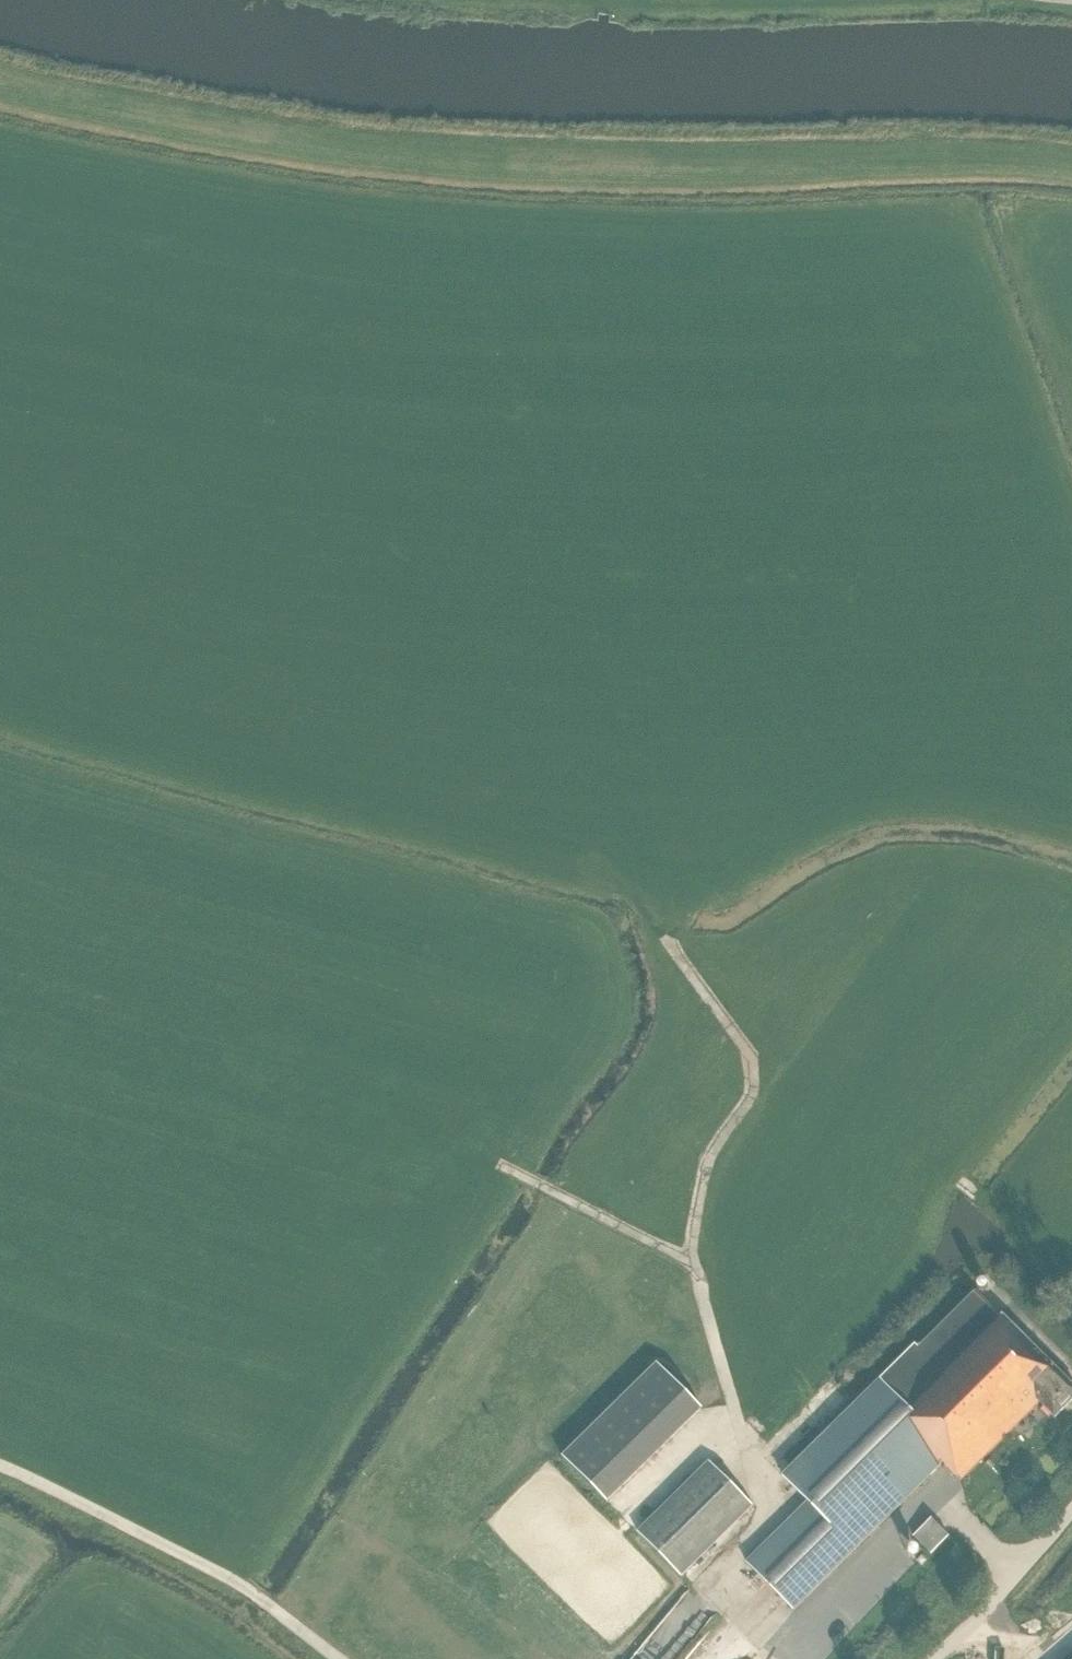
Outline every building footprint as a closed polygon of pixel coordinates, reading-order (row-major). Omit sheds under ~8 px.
[(1052,1421),(1071,1401),(1071,1389),(1000,1317),(998,1319),(974,1295),(916,1351),(914,1349),(782,1479),(806,1503),(744,1565),(791,1613),(939,1465),(958,1484),(1036,1406),(1052,1421)] [(756,1451),(782,1478),(844,1418),(875,1387),(849,1360),(817,1391),(756,1451)] [(563,1456),(607,1502),(702,1408),(658,1363),(563,1456)] [(682,1577),(753,1506),(709,1461),(637,1532),(682,1577)] [(912,1537),(930,1555),(949,1537),(931,1518),(912,1537)]
